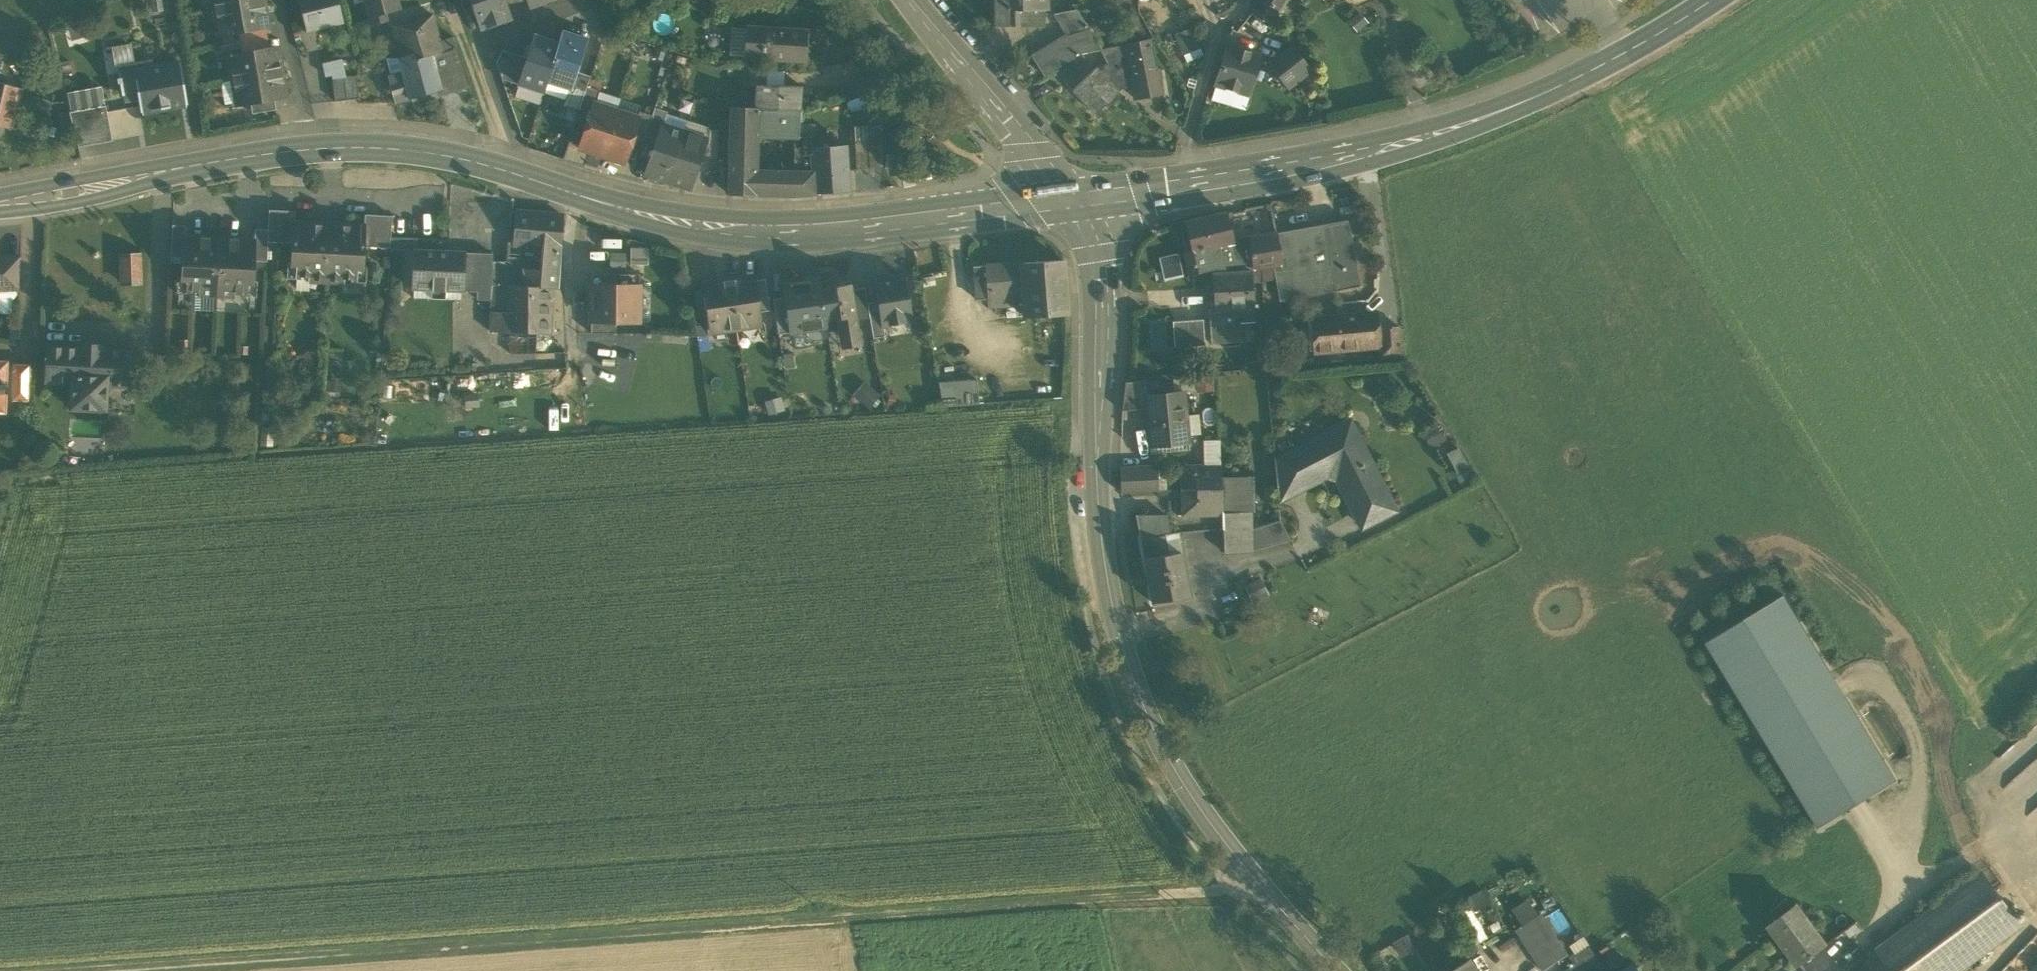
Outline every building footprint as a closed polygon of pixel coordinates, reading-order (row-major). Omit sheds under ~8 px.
[(215,9),(264,1),(264,0),(213,0),(215,9)] [(308,30),(342,21),(336,0),(300,0),(308,30)] [(373,23),(384,20),(382,13),(397,8),(395,0),(366,0),(373,23)] [(481,28),(509,18),(503,0),(471,0),(473,5),(481,28)] [(994,26),(1018,26),(1018,10),(1021,10),(1022,10),(1045,10),(1045,0),(994,0),(994,26)] [(1286,1),(1286,0),(1258,0),(1251,8),(1253,10),(1254,10),(1270,22),(1272,20),(1286,1)] [(268,25),(264,1),(215,9),(219,33),(236,30),(264,25),(268,25)] [(462,9),(470,32),(481,28),(473,5),(462,9)] [(1018,10),(1018,26),(1045,26),(1045,10),(1022,10),(1021,10),(1018,10)] [(1059,23),(1067,36),(1070,40),(1079,34),(1089,52),(1099,50),(1076,13),(1059,23)] [(392,25),(401,57),(412,53),(414,60),(432,55),(442,52),(439,41),(432,14),(392,25)] [(238,42),(266,37),(264,25),(236,30),(238,42)] [(1192,25),(1174,33),(1186,60),(1204,53),(1192,25)] [(730,56),(746,57),(748,29),(732,28),(730,56)] [(821,33),(748,29),(746,57),(801,60),(800,72),(818,73),(818,67),(819,67),(819,66),(818,66),(821,33)] [(561,31),(558,43),(559,43),(546,81),(547,81),(569,88),(571,89),(577,72),(587,40),(561,31)] [(1082,53),(1089,52),(1079,34),(1070,40),(1067,36),(1033,57),(1045,76),(1082,53)] [(543,93),(547,81),(546,81),(559,43),(558,43),(534,35),(526,58),(518,84),(543,93)] [(266,37),(238,42),(240,54),(268,49),(266,37)] [(439,41),(442,52),(456,48),(453,37),(439,41)] [(1108,64),(1099,73),(1118,92),(1127,83),(1126,78),(1130,77),(1134,98),(1159,93),(1156,79),(1160,78),(1159,70),(1155,71),(1148,40),(1100,49),(1108,64)] [(133,65),(135,64),(132,44),(111,47),(115,74),(118,73),(134,71),(133,65)] [(228,56),(232,80),(282,71),(278,47),(268,49),(240,54),(228,56)] [(1216,85),(1247,94),(1258,56),(1227,47),(1216,85)] [(1269,66),(1286,88),(1311,69),(1293,47),(1269,66)] [(442,52),(432,55),(441,89),(439,89),(441,95),(470,86),(462,63),(456,48),(442,52)] [(501,79),(518,84),(526,58),(502,50),(496,63),(501,79)] [(395,103),(439,89),(441,89),(432,55),(414,60),(412,53),(401,57),(398,57),(400,64),(402,72),(388,76),(388,77),(395,103)] [(143,92),(147,112),(182,106),(187,105),(184,84),(180,63),(152,67),(151,61),(135,64),(133,65),(134,71),(118,73),(119,78),(117,79),(118,83),(120,83),(122,96),(143,92)] [(1095,114),(1118,92),(1099,73),(1095,68),(1072,90),(1095,114)] [(286,95),(282,71),(232,80),(236,104),(250,101),(274,97),(286,95)] [(563,105),(579,110),(590,76),(577,72),(571,89),(569,88),(565,100),(563,105)] [(756,109),(799,110),(800,86),(765,86),(766,75),(757,75),(756,86),(756,108),(756,109)] [(332,79),(335,102),(358,99),(356,76),(332,79)] [(547,81),(543,93),(565,100),(569,88),(547,81)] [(6,127),(13,128),(22,89),(0,84),(0,125),(6,127)] [(543,93),(518,84),(514,96),(540,104),(543,93)] [(70,112),(105,105),(102,86),(67,92),(70,112)] [(587,86),(579,110),(575,120),(587,124),(594,103),(595,103),(599,90),(587,86)] [(595,103),(616,110),(620,97),(599,90),(595,103)] [(250,101),(252,113),(276,109),(274,97),(250,101)] [(641,104),(620,97),(616,110),(637,117),(639,111),(641,104)] [(579,149),(601,156),(616,110),(595,103),(594,103),(587,124),(579,149)] [(69,112),(78,147),(112,141),(105,105),(70,112),(69,112)] [(654,108),(651,115),(645,136),(656,140),(661,125),(662,125),(666,113),(667,112),(654,108)] [(728,193),(796,195),(798,195),(813,194),(811,155),(804,155),(804,137),(803,137),(797,137),(799,110),(756,109),(756,108),(730,108),(728,193)] [(637,117),(616,110),(601,156),(623,163),(631,138),(638,117),(637,117)] [(643,142),(645,136),(651,115),(639,111),(637,117),(638,117),(631,138),(643,142)] [(662,125),(683,132),(687,120),(666,113),(662,125)] [(708,127),(687,120),(683,132),(704,139),(707,129),(708,127)] [(645,174),(667,181),(683,132),(662,125),(661,125),(656,140),(645,174)] [(701,155),(717,159),(717,129),(707,129),(704,139),(706,139),(701,155)] [(855,143),(856,168),(882,166),(882,130),(866,132),(867,142),(855,143)] [(704,139),(683,132),(667,181),(689,188),(701,155),(706,139),(704,139)] [(804,137),(804,155),(811,155),(810,148),(815,148),(815,136),(814,136),(814,133),(808,133),(803,133),(803,137),(804,137)] [(811,155),(813,194),(849,191),(846,146),(815,148),(810,148),(811,155)] [(885,169),(895,169),(896,155),(886,154),(885,169)] [(269,210),(268,230),(255,229),(254,241),(256,241),(254,261),(267,262),(268,242),(292,243),(293,223),(294,223),(295,212),(269,210)] [(540,270),(558,273),(562,215),(516,211),(513,243),(513,245),(527,246),(541,247),(540,270)] [(1215,269),(1223,269),(1220,246),(1232,242),(1232,241),(1226,213),(1186,223),(1186,226),(1179,227),(1185,253),(1190,274),(1215,269)] [(364,247),(389,248),(390,237),(390,236),(391,216),(364,215),(364,227),(365,227),(364,247)] [(1276,279),(1279,300),(1359,285),(1347,220),(1275,233),(1280,265),(1273,265),(1276,279)] [(310,280),(343,282),(343,278),(356,279),(357,268),(363,268),(364,247),(365,227),(364,227),(335,226),(335,234),(323,233),(323,225),(294,223),(293,223),(292,243),(291,264),(297,265),(297,276),(310,276),(310,280)] [(171,257),(182,258),(184,238),(185,238),(185,226),(172,225),(171,257)] [(1275,233),(1232,241),(1232,242),(1220,246),(1223,269),(1252,267),(1259,266),(1273,265),(1280,265),(1275,233)] [(413,250),(416,250),(417,238),(390,237),(389,248),(389,249),(413,250)] [(200,295),(217,296),(219,244),(213,243),(213,239),(185,238),(184,238),(182,258),(181,279),(187,279),(187,290),(189,290),(200,291),(200,295)] [(226,244),(219,244),(217,296),(233,296),(233,292),(245,293),(247,293),(247,282),(253,282),(254,261),(256,241),(254,241),(226,240),(226,244)] [(648,247),(629,247),(630,265),(648,265),(648,247)] [(444,290),(463,291),(465,252),(416,250),(413,250),(411,288),(432,289),(433,289),(444,290)] [(476,299),(491,300),(492,285),(492,261),(492,253),(465,252),(463,291),(477,291),(476,299)] [(625,270),(626,253),(609,252),(609,270),(625,270)] [(1164,281),(1183,276),(1178,254),(1159,258),(1164,281)] [(122,256),(122,284),(140,283),(139,255),(122,256)] [(17,290),(19,289),(20,256),(0,257),(0,290),(17,290)] [(507,261),(492,261),(492,285),(506,285),(524,287),(520,269),(518,259),(507,258),(507,261)] [(1024,296),(1024,305),(1025,317),(1065,314),(1061,260),(1021,263),(1024,296)] [(987,299),(1024,296),(1021,263),(973,267),(976,300),(987,299)] [(1273,265),(1259,266),(1260,282),(1276,279),(1273,265)] [(520,269),(524,287),(551,288),(557,289),(558,273),(540,270),(520,269)] [(1214,274),(1216,308),(1217,318),(1233,316),(1254,315),(1252,272),(1215,274),(1214,274)] [(591,286),(615,286),(615,274),(591,274),(591,286)] [(615,274),(615,286),(639,286),(639,274),(615,274)] [(309,291),(310,280),(310,276),(297,276),(296,291),(309,291)] [(752,276),(728,280),(736,329),(760,326),(758,312),(753,281),(752,276)] [(879,301),(883,325),(911,320),(903,277),(876,281),(879,301)] [(753,281),(758,312),(770,311),(765,279),(753,281)] [(712,333),(736,329),(728,280),(704,283),(705,290),(709,313),(712,333)] [(784,285),(785,297),(791,333),(827,327),(826,321),(825,321),(820,289),(821,289),(820,280),(784,285)] [(838,325),(840,337),(857,334),(855,320),(850,290),(849,284),(821,289),(820,289),(825,321),(826,321),(837,319),(838,325)] [(551,288),(524,287),(506,285),(504,313),(490,312),(490,331),(509,332),(535,334),(548,334),(550,334),(551,288)] [(490,312),(504,313),(506,285),(492,285),(491,300),(490,312)] [(639,322),(639,286),(615,286),(591,286),(591,322),(616,322),(639,322)] [(650,286),(639,286),(639,322),(650,322),(650,286)] [(864,288),(850,290),(855,320),(869,318),(867,303),(864,288)] [(444,290),(433,289),(432,298),(444,298),(444,290)] [(11,314),(12,301),(17,294),(17,290),(0,290),(0,313),(11,314)] [(200,291),(189,290),(188,310),(216,311),(216,308),(217,296),(200,295),(200,291)] [(694,291),(697,315),(709,313),(705,290),(694,291)] [(217,296),(216,308),(244,309),(245,293),(233,292),(233,296),(217,296)] [(1024,296),(987,299),(988,308),(1024,305),(1024,296)] [(778,335),(791,333),(785,297),(773,299),(778,335)] [(867,303),(873,338),(885,337),(883,325),(879,301),(867,303)] [(1241,341),(1240,327),(1234,327),(1233,316),(1217,318),(1216,308),(1209,309),(1211,343),(1241,341)] [(1312,320),(1315,352),(1378,346),(1377,330),(1375,314),(1312,320)] [(1254,315),(1233,316),(1234,327),(1240,327),(1240,322),(1255,321),(1254,315)] [(1202,321),(1187,322),(1189,345),(1204,344),(1202,321)] [(591,334),(616,334),(616,322),(591,322),(591,334)] [(1174,346),(1189,345),(1187,322),(1172,323),(1174,346)] [(1378,346),(1380,358),(1405,356),(1401,328),(1377,330),(1378,346)] [(535,352),(535,334),(509,332),(508,353),(535,354),(535,352)] [(535,334),(535,352),(548,352),(548,334),(535,334)] [(857,334),(840,337),(842,348),(859,346),(857,334)] [(71,408),(105,410),(106,385),(132,386),(134,351),(100,350),(101,346),(82,345),(82,349),(49,347),(47,381),(73,383),(71,408)] [(301,362),(308,370),(320,360),(310,348),(301,356),(304,360),(301,362)] [(793,353),(781,354),(783,368),(795,366),(793,353)] [(12,401),(28,401),(29,365),(13,365),(12,401)] [(325,381),(324,392),(340,393),(341,378),(330,377),(330,381),(325,381)] [(1174,393),(1184,392),(1195,391),(1193,380),(1193,377),(1172,379),(1174,393)] [(1193,380),(1195,391),(1195,393),(1214,391),(1213,378),(1193,380)] [(939,383),(943,407),(979,404),(977,386),(977,380),(939,383)] [(1125,382),(1122,411),(1146,408),(1144,396),(1146,396),(1144,380),(1125,382)] [(880,395),(864,381),(852,395),(868,409),(880,395)] [(1146,408),(1149,438),(1187,434),(1188,434),(1186,415),(1184,392),(1174,393),(1146,396),(1144,396),(1146,408)] [(478,393),(463,394),(464,408),(479,407),(478,393)] [(781,396),(764,402),(768,415),(785,410),(781,396)] [(1186,415),(1188,434),(1200,433),(1198,414),(1186,415)] [(1444,440),(1435,424),(1421,433),(1430,448),(1444,440)] [(261,427),(260,446),(273,446),(274,428),(261,427)] [(1338,479),(1355,513),(1387,496),(1357,437),(1348,442),(1340,440),(1335,430),(1283,457),(1300,489),(1326,475),(1338,479)] [(1187,434),(1149,438),(1150,452),(1189,448),(1187,434)] [(1181,466),(1182,491),(1221,489),(1221,478),(1221,465),(1220,465),(1218,440),(1206,441),(1207,466),(1181,466)] [(1469,467),(1458,447),(1445,454),(1456,474),(1469,467)] [(1274,462),(1278,500),(1300,489),(1283,457),(1274,462)] [(1120,469),(1121,493),(1157,491),(1156,467),(1120,469)] [(1164,467),(1156,467),(1157,491),(1166,491),(1164,467)] [(1250,477),(1221,478),(1221,489),(1223,513),(1244,513),(1244,500),(1251,500),(1250,477)] [(1223,513),(1221,489),(1182,491),(1182,516),(1223,515),(1223,513)] [(1355,513),(1362,527),(1394,510),(1387,496),(1355,513)] [(1223,515),(1223,529),(1252,529),(1251,513),(1244,513),(1223,513),(1223,515)] [(1139,535),(1139,536),(1169,535),(1169,534),(1166,515),(1136,515),(1139,535)] [(1280,520),(1252,529),(1252,551),(1290,541),(1280,520)] [(1196,541),(1220,539),(1219,527),(1195,529),(1196,541)] [(1252,551),(1252,529),(1223,529),(1224,553),(1252,551)] [(1177,533),(1169,535),(1165,535),(1168,555),(1181,553),(1177,533)] [(1144,559),(1152,603),(1189,596),(1181,553),(1168,555),(1165,535),(1140,540),(1144,559)] [(1243,586),(1251,602),(1268,593),(1260,577),(1243,586)] [(1819,827),(1897,780),(1784,595),(1706,642),(1819,827)] [(1999,784),(2021,813),(2005,825),(2031,859),(2036,855),(2036,755),(1999,784)] [(1884,959),(1885,959),(1894,970),(1958,970),(2022,925),(1983,872),(1877,950),(1884,959)] [(1484,888),(1468,898),(1476,911),(1492,901),(1484,888)] [(1512,910),(1523,926),(1539,916),(1528,899),(1512,910)] [(1465,900),(1451,909),(1474,946),(1488,937),(1465,900)] [(1779,938),(1799,965),(1827,945),(1797,904),(1773,922),(1783,935),(1779,938)] [(1543,970),(1544,970),(1568,955),(1542,914),(1539,916),(1523,926),(1516,930),(1543,970)] [(1405,937),(1391,945),(1400,959),(1414,950),(1405,937)] [(1570,945),(1575,954),(1588,946),(1583,937),(1570,945)] [(1579,961),(1583,958),(1592,970),(1598,970),(1602,968),(1588,946),(1575,954),(1579,961)] [(1583,958),(1579,961),(1564,970),(1592,970),(1583,958)] [(1885,959),(1884,959),(1868,970),(1894,970),(1885,959)] [(1470,961),(1454,970),(1477,970),(1470,961)]
